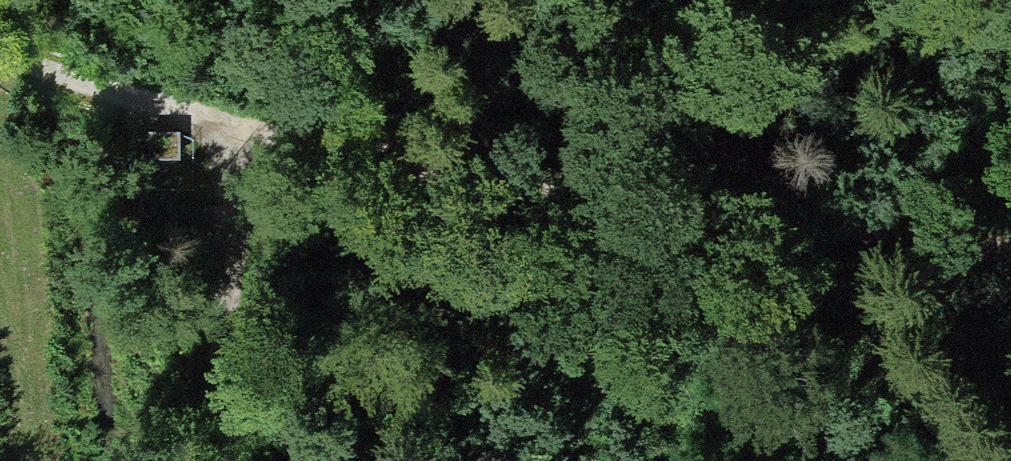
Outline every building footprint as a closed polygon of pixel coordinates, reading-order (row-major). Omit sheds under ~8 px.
[(179,132),(149,133),(150,161),(180,160),(179,132)]
